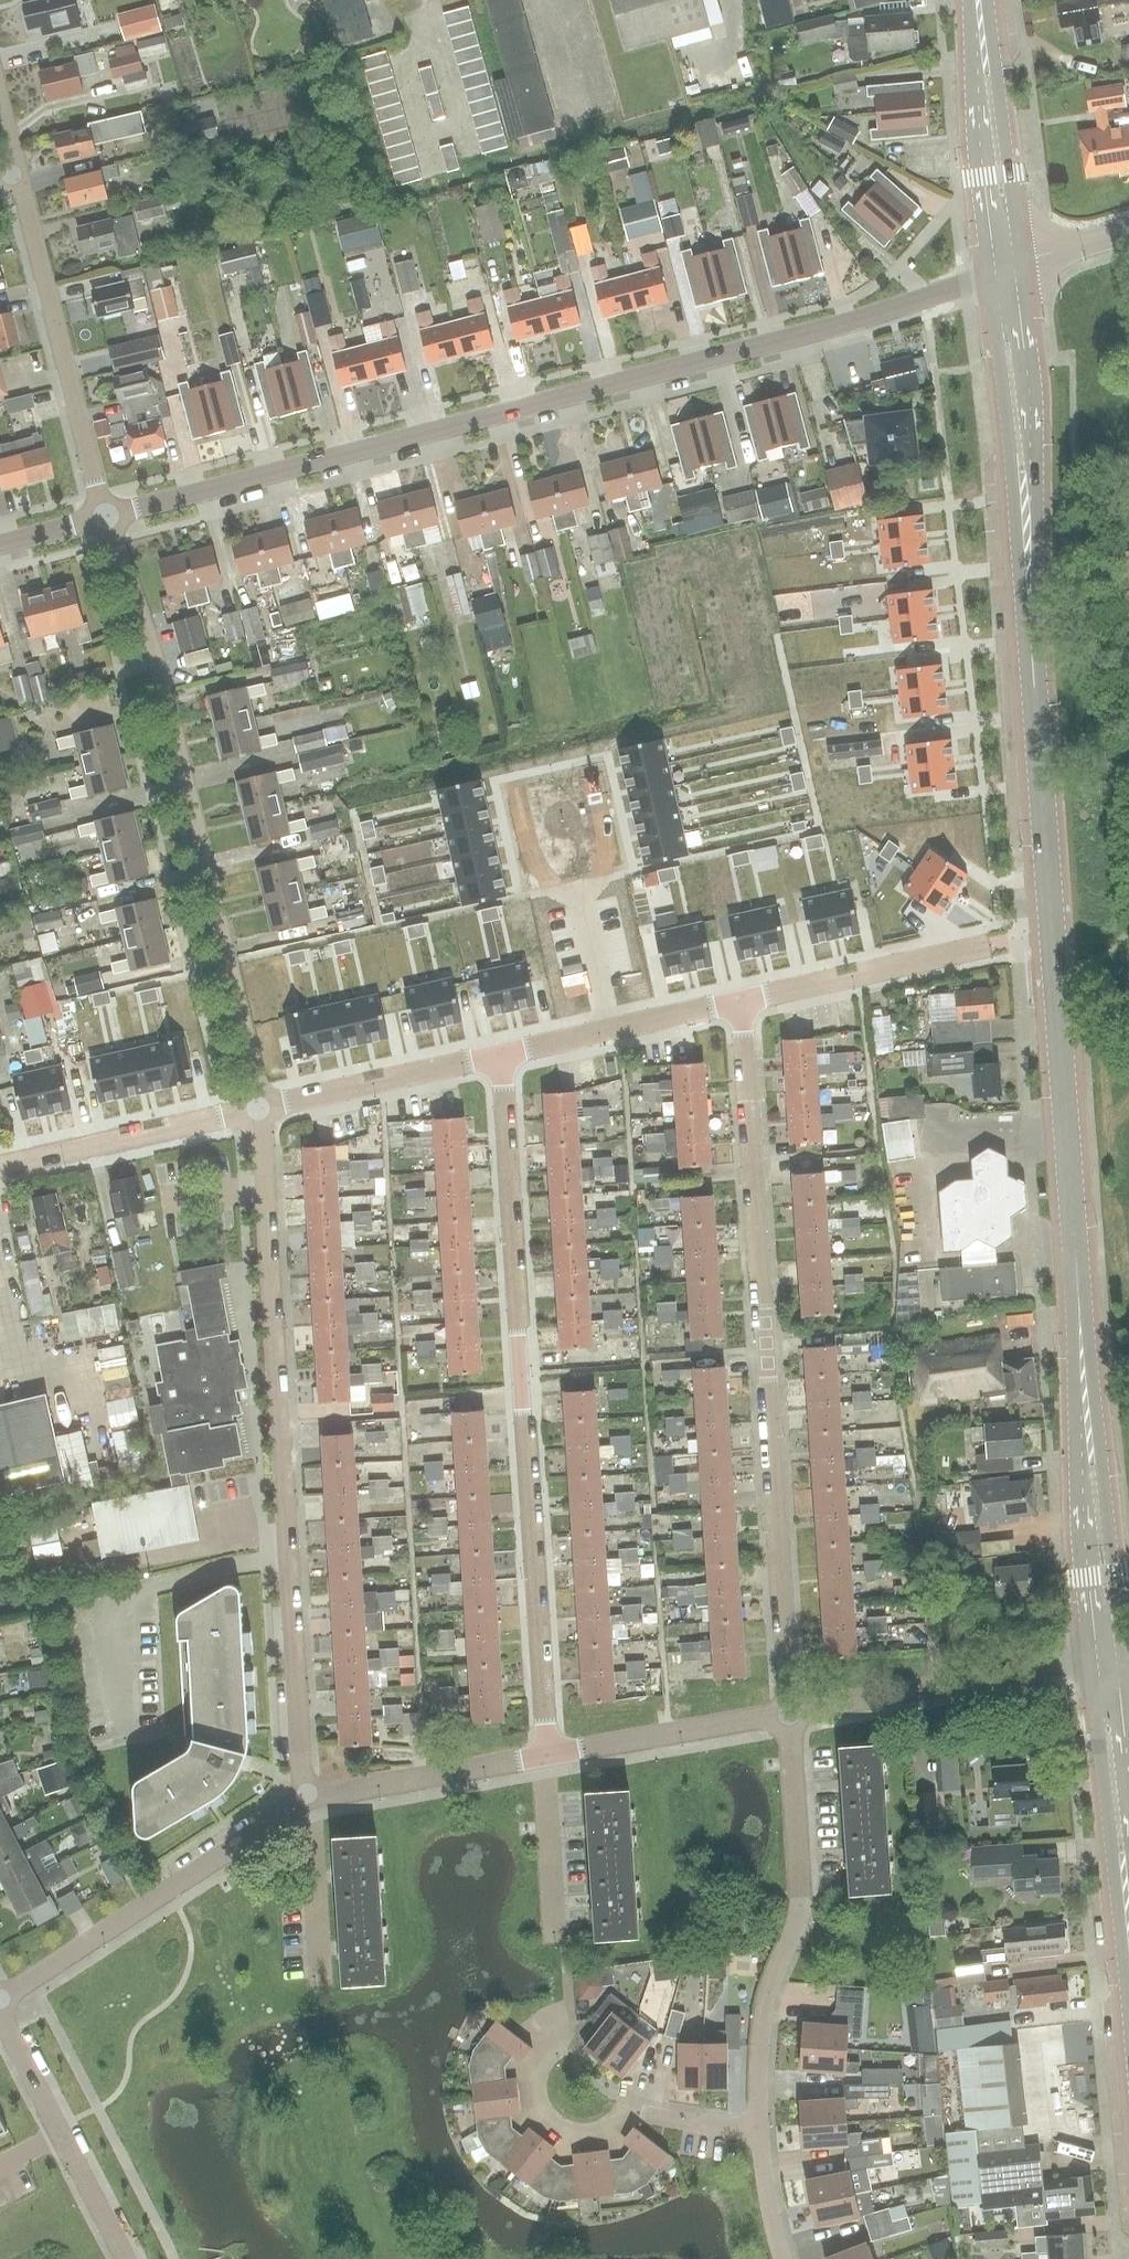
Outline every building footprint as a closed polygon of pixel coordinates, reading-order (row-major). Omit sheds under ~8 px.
[(25,5),(31,29),(43,27),(45,35),(82,27),(75,0),(60,0),(59,0),(45,0),(25,5)] [(374,38),(363,0),(325,0),(340,48),(374,38)] [(506,69),(538,60),(521,0),(486,0),(506,69)] [(658,0),(612,0),(626,50),(668,39),(658,0)] [(668,39),(711,27),(703,0),(658,0),(668,39)] [(768,27),(791,21),(786,0),(762,0),(768,27)] [(1058,1),(1063,28),(1075,26),(1079,47),(1102,42),(1098,21),(1100,21),(1097,7),(1128,0),(1065,0),(1058,1)] [(119,15),(126,39),(162,29),(155,5),(119,15)] [(470,7),(444,14),(448,26),(473,19),(470,7)] [(867,23),(849,24),(849,20),(836,21),(834,14),(797,24),(802,42),(829,35),(830,39),(849,37),(850,58),(854,62),(869,61),(873,56),(872,50),(916,46),(913,15),(867,19),(867,23)] [(473,19),(448,26),(451,39),(477,32),(473,19)] [(477,32),(451,39),(455,52),(481,45),(477,32)] [(148,54),(165,49),(162,38),(138,44),(140,52),(136,53),(134,46),(117,50),(119,57),(110,59),(115,80),(126,77),(128,85),(154,79),(148,54)] [(481,45),(455,52),(459,65),(484,58),(481,45)] [(388,51),(362,59),(366,71),(391,64),(388,51)] [(77,63),(41,72),(48,100),(84,92),(81,77),(99,72),(94,52),(75,57),(77,63)] [(484,58),(459,65),(462,78),(488,70),(484,58)] [(557,128),(538,60),(506,69),(508,78),(495,82),(512,140),(520,138),(522,148),(560,137),(557,128)] [(391,64),(366,71),(369,84),(395,77),(391,64)] [(432,66),(420,70),(427,95),(440,92),(432,66)] [(488,70),(462,78),(466,90),(491,83),(488,70)] [(798,85),(795,71),(777,76),(780,89),(798,85)] [(859,88),(855,73),(833,78),(836,93),(859,88)] [(395,77),(369,84),(373,97),(398,90),(395,77)] [(876,97),(878,113),(927,108),(924,81),(867,86),(868,97),(876,97)] [(491,83),(466,90),(469,103),(495,96),(491,83)] [(1122,120),(1119,106),(1125,105),(1121,86),(1089,91),(1092,111),(1097,110),(1101,130),(1082,133),(1089,176),(1122,170),(1123,176),(1128,175),(1128,119),(1122,120)] [(398,90),(373,97),(377,110),(402,102),(398,90)] [(440,92),(427,95),(434,121),(447,117),(440,92)] [(495,96),(469,103),(473,116),(498,109),(495,96)] [(402,102),(377,110),(380,123),(406,115),(402,102)] [(929,135),(927,108),(878,113),(879,129),(871,130),(872,141),(929,135)] [(498,109),(473,116),(476,129),(502,122),(498,109)] [(63,162),(97,154),(95,144),(146,132),(142,111),(90,123),(91,128),(57,136),(63,162)] [(406,115),(380,123),(384,135),(409,128),(406,115)] [(861,131),(835,117),(828,130),(853,144),(861,131)] [(722,144),(715,118),(697,123),(703,149),(722,144)] [(183,128),(187,145),(219,137),(215,120),(183,128)] [(502,122),(476,129),(480,141),(505,134),(502,122)] [(772,127),(763,133),(768,141),(777,136),(772,127)] [(409,128),(384,135),(387,148),(413,141),(409,128)] [(841,153),(846,143),(825,132),(819,142),(841,153)] [(505,134),(480,141),(483,154),(509,147),(505,134)] [(672,136),(658,139),(661,155),(676,151),(672,136)] [(413,141),(387,148),(391,161),(416,154),(413,141)] [(454,144),(441,147),(449,173),(461,169),(454,144)] [(779,144),(768,146),(770,156),(781,155),(779,144)] [(600,156),(604,171),(629,164),(625,149),(600,156)] [(416,154),(391,161),(394,174),(420,166),(416,154)] [(849,163),(845,158),(839,165),(844,169),(849,163)] [(745,173),(742,160),(732,162),(735,175),(745,173)] [(104,181),(120,177),(117,165),(100,168),(101,173),(67,181),(73,207),(109,198),(104,181)] [(420,166),(394,174),(398,186),(424,179),(420,166)] [(812,197),(794,167),(782,176),(801,206),(812,197)] [(877,183),(866,195),(903,228),(921,207),(878,169),(871,178),(877,183)] [(737,194),(749,191),(745,175),(733,178),(737,194)] [(842,176),(835,183),(841,189),(848,183),(842,176)] [(831,190),(821,181),(812,191),(822,200),(831,190)] [(761,223),(753,193),(737,197),(745,228),(761,223)] [(903,228),(866,195),(855,207),(849,202),(842,210),(885,248),(903,228)] [(139,221),(166,215),(162,198),(135,204),(139,221)] [(664,231),(655,200),(620,210),(629,241),(664,231)] [(508,238),(499,202),(477,207),(486,244),(508,238)] [(576,256),(564,209),(547,213),(559,260),(576,256)] [(383,241),(376,212),(337,222),(345,251),(383,241)] [(687,236),(681,214),(662,218),(668,240),(687,236)] [(120,259),(142,253),(133,218),(122,221),(122,219),(112,221),(79,229),(85,254),(117,247),(120,259)] [(802,229),(786,233),(799,281),(825,274),(811,218),(800,221),(802,229)] [(594,251),(587,224),(571,228),(578,255),(594,251)] [(799,281),(786,233),(771,237),(769,229),(758,232),(773,287),(799,281)] [(725,249),(710,253),(722,301),(749,294),(734,238),(723,241),(725,249)] [(260,267),(255,244),(220,252),(225,275),(260,267)] [(722,301),(710,253),(694,257),(692,249),(681,252),(696,307),(722,301)] [(669,301),(661,268),(660,268),(656,251),(643,255),(647,272),(628,277),(637,309),(669,301)] [(464,259),(450,262),(454,280),(468,276),(464,259)] [(412,260),(395,264),(402,292),(419,288),(412,260)] [(175,261),(146,268),(151,290),(172,285),(180,283),(175,261)] [(637,309),(628,277),(609,282),(605,265),(592,268),(596,285),(604,318),(637,309)] [(135,312),(149,309),(142,281),(147,279),(144,266),(122,272),(125,283),(94,291),(100,316),(134,308),(135,312)] [(573,291),(568,274),(555,278),(560,295),(541,300),(549,332),(582,324),(573,291)] [(358,310),(372,306),(365,279),(351,283),(358,310)] [(179,317),(172,285),(151,290),(159,322),(179,317)] [(549,332),(541,300),(522,305),(517,288),(504,291),(509,308),(508,308),(517,341),(549,332)] [(334,324),(326,290),(307,295),(315,328),(334,324)] [(472,318),(453,323),(462,356),(494,347),(486,314),(485,314),(481,297),(468,301),(472,318)] [(462,356),(453,323),(434,328),(430,311),(417,314),(421,331),(430,364),(462,356)] [(0,316),(0,348),(17,344),(10,313),(0,316)] [(304,346),(317,342),(309,313),(296,316),(304,346)] [(385,341),(366,346),(375,379),(407,370),(398,337),(393,320),(380,324),(385,341)] [(239,362),(232,333),(220,336),(228,365),(239,362)] [(375,379),(366,346),(347,351),(343,334),(329,337),(334,354),(333,354),(342,387),(375,379)] [(132,351),(136,366),(165,359),(162,344),(132,351)] [(299,361),(284,365),(296,413),(322,406),(308,350),(297,353),(299,361)] [(913,364),(912,360),(882,368),(884,372),(886,381),(873,384),(878,403),(891,399),(890,393),(919,386),(913,364)] [(296,413),(284,365),(268,369),(266,361),(255,364),(270,420),(296,413)] [(199,365),(188,368),(191,380),(202,377),(199,365)] [(163,383),(151,386),(148,370),(114,378),(120,401),(124,400),(150,394),(154,407),(154,405),(167,401),(163,383)] [(223,381),(207,385),(220,433),(246,426),(231,371),(221,373),(223,381)] [(220,433),(207,385),(191,389),(189,382),(179,384),(193,440),(220,433)] [(797,392),(771,399),(783,447),(799,443),(801,451),(812,448),(797,392)] [(34,408),(31,394),(5,400),(8,414),(34,408)] [(163,418),(160,405),(154,407),(150,394),(124,400),(130,426),(126,427),(134,455),(168,446),(161,419),(163,418)] [(783,447),(771,399),(744,406),(759,462),(770,459),(768,451),(783,447)] [(724,412),(698,419),(710,466),(726,462),(728,470),(739,467),(724,412)] [(917,457),(912,413),(868,419),(846,422),(846,419),(844,420),(852,448),(854,448),(853,446),(871,443),(873,463),(917,457)] [(710,466),(698,419),(671,426),(686,481),(697,478),(695,471),(710,466)] [(105,421),(95,423),(99,438),(109,436),(105,421)] [(32,436),(15,441),(26,483),(52,476),(45,449),(44,449),(40,436),(38,436),(37,433),(32,434),(32,436)] [(1,490),(26,483),(15,441),(0,445),(0,488),(1,490)] [(654,451),(627,458),(641,510),(652,507),(647,490),(663,486),(654,451)] [(641,510),(627,458),(601,465),(610,500),(626,496),(630,513),(641,510)] [(869,502),(863,479),(850,483),(846,465),(826,471),(836,510),(869,502)] [(581,470),(555,477),(568,529),(579,526),(579,525),(588,523),(589,506),(590,505),(581,470)] [(568,529),(555,477),(528,484),(538,519),(553,515),(557,532),(568,529)] [(793,513),(787,483),(757,490),(764,520),(793,513)] [(716,488),(679,498),(680,501),(681,506),(685,521),(689,535),(705,531),(722,526),(726,525),(716,488)] [(431,489),(404,496),(418,548),(444,541),(439,524),(440,524),(431,489)] [(508,489),(482,496),(496,548),(506,545),(502,528),(517,524),(508,489)] [(825,489),(801,495),(806,513),(829,506),(825,489)] [(760,515),(754,490),(723,497),(729,522),(760,515)] [(418,548),(404,496),(378,503),(387,538),(403,534),(407,551),(418,548)] [(496,548),(482,496),(456,503),(465,538),(480,534),(485,551),(496,548)] [(681,506),(680,501),(665,505),(670,525),(685,521),(681,506)] [(358,508),(332,515),(345,567),(356,564),(352,547),(367,543),(358,508)] [(924,514),(879,520),(882,545),(927,539),(924,514)] [(345,567),(332,515),(306,522),(315,557),(330,553),(334,570),(345,567)] [(684,522),(674,524),(677,537),(687,534),(684,522)] [(635,558),(627,526),(610,530),(618,562),(635,558)] [(285,528),(259,535),(273,586),(284,583),(279,566),(294,562),(285,528)] [(615,560),(608,532),(588,537),(595,566),(596,565),(599,577),(617,572),(614,560),(615,560)] [(273,586),(259,535),(233,541),(242,576),(257,572),(262,589),(273,586)] [(927,539),(882,545),(885,569),(930,563),(927,539)] [(844,540),(830,542),(832,551),(845,549),(844,540)] [(562,573),(555,546),(536,551),(543,578),(562,573)] [(213,547),(186,554),(200,606),(211,603),(206,586),(222,582),(213,547)] [(496,548),(485,551),(490,571),(501,569),(496,548)] [(845,549),(832,551),(833,560),(846,558),(845,549)] [(542,578),(535,552),(521,555),(528,582),(542,578)] [(200,606),(186,554),(160,561),(169,595),(185,591),(189,608),(200,606)] [(382,571),(369,575),(375,596),(388,593),(382,571)] [(472,613),(462,573),(447,577),(457,617),(472,613)] [(74,583),(48,590),(59,632),(76,627),(80,644),(93,641),(88,623),(85,624),(74,583)] [(418,621),(408,584),(391,589),(401,626),(418,621)] [(599,586),(587,590),(592,609),(604,606),(599,586)] [(933,589),(889,595),(892,620),(936,614),(933,589)] [(59,632),(48,590),(22,597),(32,637),(29,638),(33,657),(46,653),(42,636),(59,632)] [(509,637),(497,592),(471,599),(483,644),(509,637)] [(360,594),(354,596),(356,604),(362,603),(360,594)] [(351,596),(338,599),(341,614),(355,611),(351,596)] [(310,599),(281,607),(286,626),(315,619),(310,599)] [(267,642),(258,606),(241,610),(250,646),(267,642)] [(246,637),(239,611),(223,616),(230,641),(246,637)] [(279,612),(270,615),(274,628),(283,626),(279,612)] [(936,614),(892,620),(895,644),(940,638),(936,614)] [(853,615),(840,617),(841,626),(854,624),(853,615)] [(208,646),(200,616),(177,623),(185,653),(208,646)] [(1,665),(14,662),(9,643),(6,644),(0,622),(0,660),(1,665)] [(854,624),(841,626),(842,634),(855,633),(854,624)] [(593,636),(570,643),(574,660),(598,653),(593,636)] [(840,661),(887,658),(886,640),(839,643),(840,661)] [(310,678),(307,662),(272,670),(276,686),(310,678)] [(943,664),(898,670),(901,694),(946,689),(943,664)] [(52,698),(45,673),(30,677),(36,703),(52,698)] [(35,704),(28,674),(13,677),(21,707),(35,704)] [(476,682),(462,685),(463,687),(466,698),(480,694),(476,682)] [(209,697),(216,727),(255,718),(250,699),(267,695),(265,684),(248,688),(209,697)] [(946,689),(901,694),(904,719),(949,713),(946,689)] [(862,690),(849,692),(850,701),(863,699),(862,690)] [(397,691),(384,695),(389,708),(402,703),(397,691)] [(863,699),(850,701),(851,709),(864,708),(863,699)] [(259,738),(255,718),(216,727),(224,758),(262,749),(279,745),(277,734),(259,738)] [(0,722),(0,752),(17,748),(10,719),(0,722)] [(78,745),(83,765),(121,756),(114,725),(75,735),(58,739),(61,750),(78,745)] [(794,726),(781,729),(783,738),(796,735),(794,726)] [(328,746),(325,731),(294,737),(297,752),(328,746)] [(798,744),(796,735),(783,738),(785,747),(798,744)] [(883,737),(831,743),(832,760),(884,754),(883,737)] [(664,739),(620,749),(625,773),(669,763),(664,739)] [(952,739),(907,745),(910,769),(955,764),(952,739)] [(361,740),(350,743),(352,752),(363,749),(361,740)] [(343,760),(339,745),(299,754),(303,769),(343,760)] [(128,787),(121,756),(83,765),(87,785),(70,789),(73,800),(90,795),(90,796),(128,787)] [(669,763),(625,773),(630,796),(674,786),(669,763)] [(955,764),(910,769),(914,794),(958,788),(955,764)] [(872,765),(858,767),(859,775),(873,774),(872,765)] [(238,782),(245,813),(284,804),(279,784),(296,780),(294,769),(277,773),(238,782)] [(804,772),(791,775),(793,783),(806,781),(804,772)] [(873,774),(859,775),(860,784),(874,783),(873,774)] [(482,780),(438,789),(443,813),(487,804),(482,780)] [(808,789),(806,781),(793,783),(795,792),(808,789)] [(674,786),(630,796),(635,819),(679,809),(674,786)] [(63,815),(59,798),(29,805),(33,822),(63,815)] [(288,823),(284,804),(245,813),(253,843),(291,834),(308,830),(306,819),(288,823)] [(487,804),(443,813),(448,836),(492,826),(487,804)] [(679,809),(635,819),(640,841),(684,832),(679,809)] [(99,833),(104,852),(142,843),(135,812),(96,822),(79,827),(82,837),(99,833)] [(341,834),(337,819),(311,826),(314,840),(319,839),(319,841),(341,836),(341,834)] [(376,828),(374,820),(361,823),(363,831),(376,828)] [(806,821),(793,824),(795,832),(808,829),(806,821)] [(43,841),(39,824),(13,831),(17,847),(43,841)] [(492,826),(448,836),(453,859),(497,849),(492,826)] [(378,837),(376,828),(363,831),(365,840),(378,837)] [(359,852),(355,832),(346,834),(351,854),(359,852)] [(684,832),(640,841),(646,865),(690,856),(684,832)] [(823,834),(814,836),(817,849),(826,847),(823,834)] [(817,849),(814,836),(805,838),(808,851),(817,849)] [(890,840),(885,848),(896,855),(901,848),(890,840)] [(149,874),(142,843),(104,852),(109,872),(91,877),(94,887),(111,883),(149,874)] [(885,848),(880,855),(891,862),(896,855),(885,848)] [(497,849),(453,859),(458,882),(502,872),(497,849)] [(931,849),(918,870),(955,895),(969,874),(931,849)] [(752,863),(749,850),(741,852),(743,865),(752,863)] [(384,866),(381,852),(368,854),(371,868),(384,866)] [(743,865),(741,852),(732,854),(735,867),(743,865)] [(259,869),(266,900),(304,891),(300,871),(317,867),(314,857),(297,861),(297,860),(259,869)] [(386,874),(384,866),(371,868),(373,877),(386,874)] [(676,867),(667,869),(670,882),(678,880),(676,867)] [(670,882),(667,869),(658,871),(661,884),(670,882)] [(918,870),(904,890),(941,915),(955,895),(918,870)] [(502,872),(458,882),(464,906),(508,896),(502,872)] [(388,883),(386,874),(373,877),(375,886),(388,883)] [(0,881),(0,895),(21,890),(18,876),(0,881)] [(91,877),(79,880),(81,890),(94,887),(91,877)] [(851,889),(827,895),(837,939),(861,933),(851,889)] [(309,911),(304,891),(266,900),(273,931),(311,922),(311,921),(329,917),(326,907),(309,911)] [(827,895),(803,900),(813,944),(837,939),(827,895)] [(163,930),(160,917),(156,900),(117,909),(118,910),(100,914),(103,924),(120,920),(125,939),(163,930)] [(501,919),(498,906),(490,908),(492,921),(501,919)] [(778,906),(754,911),(764,955),(787,950),(778,906)] [(366,924),(362,907),(336,913),(340,930),(366,924)] [(492,921),(490,908),(481,910),(484,923),(492,921)] [(65,927),(61,909),(35,915),(39,932),(65,927)] [(754,911),(730,916),(739,960),(764,955),(754,911)] [(397,921),(395,912),(382,915),(384,924),(397,921)] [(704,922),(680,927),(690,971),(714,966),(704,922)] [(428,936),(425,923),(416,925),(419,938),(428,936)] [(419,938),(416,925),(407,927),(410,940),(419,938)] [(680,927),(656,933),(666,977),(690,971),(680,927)] [(534,954),(561,952),(560,929),(533,930),(534,954)] [(171,961),(163,930),(125,939),(130,960),(113,964),(115,974),(132,970),(171,961)] [(53,935),(39,938),(43,955),(57,951),(53,935)] [(354,952),(351,939),(343,941),(345,954),(354,952)] [(345,954),(343,941),(334,943),(337,956),(345,954)] [(309,962),(306,949),(297,951),(300,964),(309,962)] [(300,964),(297,951),(289,953),(291,966),(300,964)] [(57,1001),(44,959),(14,967),(28,1015),(29,1019),(30,1018),(32,1026),(43,1024),(41,1016),(54,1012),(57,1020),(63,1019),(59,1001),(57,1001)] [(527,962),(503,967),(513,1011),(537,1006),(527,962)] [(503,967),(479,972),(489,1016),(513,1011),(503,967)] [(105,987),(101,971),(75,978),(78,993),(105,987)] [(453,978),(429,983),(439,1027),(463,1022),(453,978)] [(165,1004),(178,1000),(184,1017),(201,1011),(192,982),(161,992),(165,1004)] [(429,983),(405,989),(415,1032),(439,1027),(429,983)] [(160,1001),(157,988),(149,990),(151,1003),(160,1001)] [(110,990),(101,992),(104,1005),(113,1004),(110,990)] [(151,1003),(149,990),(140,992),(143,1005),(151,1003)] [(927,1049),(927,1051),(966,1047),(965,1029),(973,1029),(973,1019),(995,1018),(993,990),(957,993),(959,1020),(932,1022),(934,1048),(927,1049)] [(104,1005),(101,992),(93,994),(96,1007),(104,1005)] [(380,994),(356,1000),(366,1043),(390,1038),(380,994)] [(356,1000),(333,1005),(343,1049),(366,1043),(356,1000)] [(19,1003),(8,1005),(11,1020),(22,1017),(19,1003)] [(333,1005),(310,1010),(320,1054),(343,1049),(333,1005)] [(310,1010),(286,1015),(296,1059),(320,1054),(310,1010)] [(903,1047),(898,1013),(881,1015),(886,1050),(903,1047)] [(185,1038),(161,1043),(170,1087),(194,1082),(185,1038)] [(817,1064),(815,1038),(785,1040),(787,1066),(817,1064)] [(161,1043),(138,1048),(148,1092),(170,1087),(161,1043)] [(45,1060),(43,1047),(34,1049),(37,1062),(45,1060)] [(966,1047),(927,1051),(929,1076),(954,1074),(954,1075),(954,1077),(954,1079),(955,1081),(955,1082),(956,1084),(957,1086),(958,1087),(959,1088),(960,1090),(961,1091),(963,1092),(964,1093),(966,1094),(968,1095),(969,1095),(971,1096),(973,1096),(975,1096),(976,1096),(977,1097),(1001,1095),(999,1063),(975,1065),(975,1059),(967,1059),(966,1047)] [(138,1048),(115,1053),(125,1097),(148,1092),(138,1048)] [(34,1049),(25,1051),(28,1064),(37,1062),(34,1049)] [(849,1062),(848,1052),(830,1053),(831,1063),(849,1062)] [(115,1053),(91,1059),(101,1103),(125,1097),(115,1053)] [(891,1063),(890,1054),(880,1055),(881,1064),(891,1063)] [(819,1090),(818,1075),(832,1074),(832,1072),(849,1071),(849,1062),(831,1063),(817,1064),(787,1066),(788,1092),(819,1090)] [(661,1083),(644,1084),(644,1093),(662,1092),(676,1091),(706,1089),(705,1063),(700,1063),(674,1065),(675,1080),(661,1081),(661,1083)] [(62,1065),(38,1070),(48,1114),(72,1109),(62,1065)] [(38,1070),(14,1076),(24,1120),(48,1114),(38,1070)] [(706,1089),(676,1091),(676,1101),(677,1116),(708,1114),(706,1089)] [(821,1116),(821,1114),(819,1090),(788,1092),(790,1118),(821,1116)] [(567,1093),(545,1094),(547,1119),(578,1117),(576,1092),(567,1093)] [(663,1101),(662,1092),(644,1093),(645,1102),(663,1101)] [(926,1118),(925,1096),(888,1098),(890,1121),(926,1118)] [(833,1104),(834,1113),(834,1115),(853,1113),(852,1103),(833,1104)] [(610,1105),(590,1107),(590,1108),(591,1117),(610,1115),(610,1107),(610,1105)] [(823,1141),(822,1127),(836,1126),(835,1123),(854,1122),(854,1113),(853,1113),(834,1115),(834,1113),(821,1114),(821,1116),(790,1118),(792,1143),(823,1141)] [(710,1140),(708,1114),(677,1116),(679,1141),(679,1142),(710,1140)] [(611,1125),(610,1116),(610,1115),(591,1117),(591,1118),(592,1126),(611,1125)] [(435,1131),(423,1132),(423,1137),(423,1146),(436,1145),(467,1143),(465,1117),(435,1120),(435,1131)] [(578,1117),(547,1119),(549,1145),(580,1143),(579,1129),(578,1118),(578,1117)] [(890,1121),(883,1122),(889,1162),(916,1158),(910,1120),(890,1121)] [(396,1123),(398,1138),(418,1136),(416,1121),(396,1123)] [(646,1134),(647,1144),(666,1143),(666,1142),(666,1133),(646,1134)] [(423,1146),(423,1137),(404,1138),(404,1147),(423,1146)] [(712,1166),(710,1140),(679,1142),(679,1141),(666,1142),(666,1143),(647,1144),(648,1154),(666,1153),(666,1156),(680,1155),(681,1168),(712,1166)] [(436,1145),(423,1146),(424,1156),(424,1158),(437,1157),(438,1170),(469,1168),(467,1143),(436,1145)] [(580,1143),(549,1145),(550,1171),(581,1169),(594,1168),(611,1167),(610,1157),(610,1153),(593,1154),(594,1157),(580,1158),(580,1153),(580,1143)] [(319,1147),(305,1148),(306,1173),(337,1171),(351,1170),(351,1161),(337,1162),(336,1146),(319,1147)] [(424,1156),(423,1146),(404,1147),(405,1157),(424,1156)] [(963,1252),(965,1266),(999,1263),(999,1251),(1016,1239),(1014,1218),(1029,1210),(1027,1187),(1011,1181),(1010,1162),(987,1150),(971,1164),(974,1182),(957,1181),(940,1193),(942,1251),(963,1252)] [(351,1161),(351,1170),(369,1169),(369,1160),(351,1161)] [(612,1176),(611,1167),(594,1168),(595,1177),(612,1176)] [(668,1167),(645,1168),(646,1182),(669,1181),(668,1167)] [(337,1171),(306,1173),(308,1199),(339,1197),(338,1185),(353,1184),(353,1180),(370,1179),(384,1178),(384,1168),(369,1169),(351,1170),(337,1171)] [(470,1194),(469,1168),(438,1170),(440,1196),(470,1194)] [(583,1194),(581,1169),(550,1171),(552,1196),(583,1194)] [(857,1170),(839,1172),(839,1181),(858,1180),(857,1170)] [(825,1173),(794,1175),(796,1203),(827,1201),(825,1184),(825,1173)] [(135,1213),(145,1211),(137,1176),(111,1182),(115,1200),(112,1201),(116,1218),(123,1216),(128,1237),(140,1234),(135,1213)] [(427,1197),(426,1188),(407,1189),(407,1198),(427,1197)] [(62,1271),(75,1268),(63,1211),(61,1212),(57,1194),(33,1199),(37,1217),(36,1218),(44,1256),(58,1253),(62,1271)] [(472,1220),(470,1194),(440,1196),(441,1221),(472,1220)] [(585,1220),(584,1219),(583,1194),(552,1196),(554,1222),(585,1220)] [(683,1197),(685,1226),(716,1224),(714,1195),(683,1197)] [(339,1197),(308,1199),(310,1224),(340,1222),(339,1197)] [(428,1206),(427,1197),(407,1198),(408,1208),(428,1206)] [(655,1198),(652,1198),(652,1209),(655,1209),(671,1208),(670,1198),(655,1198)] [(829,1229),(828,1228),(827,1201),(796,1203),(798,1231),(829,1229)] [(597,1209),(597,1218),(598,1219),(617,1218),(617,1207),(597,1209)] [(354,1222),(373,1220),(372,1211),(353,1212),(354,1222)] [(630,1217),(617,1218),(618,1227),(618,1230),(631,1229),(630,1217)] [(841,1218),(842,1228),(861,1227),(861,1217),(841,1218)] [(586,1245),(585,1231),(599,1230),(599,1228),(618,1227),(617,1218),(598,1219),(597,1218),(584,1219),(585,1220),(554,1222),(555,1247),(586,1245)] [(373,1230),(373,1220),(354,1222),(354,1231),(373,1230)] [(474,1245),(472,1220),(441,1221),(443,1247),(474,1245)] [(340,1222),(310,1224),(311,1250),(342,1248),(340,1222)] [(718,1252),(716,1224),(685,1226),(687,1254),(718,1252)] [(862,1236),(861,1227),(842,1228),(842,1238),(843,1238),(862,1236)] [(800,1260),(830,1258),(830,1245),(829,1229),(798,1231),(800,1260)] [(430,1248),(430,1238),(410,1239),(411,1249),(430,1248)] [(475,1271),(474,1245),(443,1247),(445,1273),(475,1271)] [(601,1258),(587,1258),(586,1245),(555,1247),(557,1273),(588,1271),(601,1270),(620,1269),(619,1258),(601,1260),(601,1258)] [(654,1246),(655,1256),(674,1255),(674,1245),(654,1246)] [(343,1273),(342,1248),(311,1250),(313,1275),(343,1273)] [(431,1258),(430,1248),(411,1249),(411,1259),(431,1258)] [(137,1285),(129,1249),(113,1253),(121,1288),(137,1285)] [(720,1281),(718,1252),(687,1254),(688,1265),(689,1283),(720,1281)] [(674,1255),(655,1256),(656,1266),(675,1264),(674,1255)] [(832,1286),(830,1258),(800,1260),(802,1288),(832,1286)] [(376,1271),(376,1261),(356,1262),(357,1273),(376,1271)] [(1018,1295),(1015,1262),(999,1263),(965,1266),(941,1269),(943,1301),(1018,1295)] [(93,1507),(86,1508),(89,1522),(97,1521),(100,1540),(103,1558),(120,1555),(147,1550),(149,1549),(190,1487),(190,1485),(188,1472),(224,1465),(223,1460),(244,1456),(238,1423),(235,1423),(234,1415),(241,1413),(237,1391),(247,1389),(245,1375),(238,1342),(231,1343),(229,1334),(232,1334),(227,1311),(221,1279),(227,1278),(225,1263),(181,1271),(184,1286),(188,1285),(196,1328),(186,1330),(188,1340),(157,1346),(164,1383),(158,1384),(159,1387),(162,1404),(150,1406),(155,1434),(162,1433),(164,1442),(170,1475),(173,1488),(110,1500),(93,1503),(93,1507)] [(113,1267),(99,1270),(102,1284),(116,1281),(113,1267)] [(621,1278),(620,1269),(601,1270),(602,1279),(621,1278)] [(377,1281),(376,1271),(357,1273),(357,1282),(377,1281)] [(477,1296),(475,1271),(445,1273),(446,1298),(477,1296)] [(590,1296),(588,1271),(557,1273),(559,1298),(590,1296)] [(345,1299),(343,1273),(313,1275),(314,1301),(345,1299)] [(865,1284),(864,1274),(844,1275),(845,1285),(865,1284)] [(721,1309),(720,1281),(689,1283),(691,1310),(691,1311),(721,1309)] [(865,1293),(865,1284),(845,1285),(846,1294),(865,1293)] [(834,1315),(832,1286),(802,1288),(804,1317),(834,1315)] [(434,1299),(433,1289),(414,1291),(414,1300),(434,1299)] [(55,1313),(51,1294),(44,1295),(48,1315),(55,1313)] [(178,1308),(175,1294),(162,1297),(165,1310),(178,1308)] [(479,1322),(477,1296),(446,1298),(448,1324),(479,1322)] [(590,1296),(559,1298),(561,1324),(591,1322),(590,1307),(590,1296)] [(360,1312),(346,1312),(345,1299),(314,1301),(316,1326),(347,1325),(347,1324),(360,1324),(379,1323),(379,1312),(360,1313),(360,1312)] [(434,1308),(434,1299),(414,1300),(415,1310),(434,1308)] [(658,1303),(659,1313),(678,1312),(678,1311),(677,1301),(658,1303)] [(121,1330),(116,1303),(76,1311),(81,1337),(121,1330)] [(605,1310),(604,1310),(605,1321),(623,1320),(623,1309),(605,1310)] [(723,1337),(721,1309),(691,1311),(691,1310),(678,1311),(678,1312),(659,1313),(659,1322),(678,1321),(678,1322),(691,1321),(693,1339),(723,1337)] [(138,1316),(125,1319),(127,1330),(140,1327),(138,1316)] [(623,1320),(605,1321),(606,1330),(624,1328),(624,1323),(623,1320)] [(480,1347),(479,1322),(448,1324),(450,1349),(480,1347)] [(591,1322),(561,1324),(562,1349),(593,1347),(592,1335),(591,1322)] [(347,1325),(316,1326),(317,1352),(348,1350),(347,1334),(360,1333),(380,1332),(379,1323),(360,1324),(347,1324),(347,1325)] [(1009,1403),(1039,1399),(1033,1358),(1004,1362),(1000,1334),(912,1347),(915,1363),(903,1364),(906,1391),(919,1390),(921,1406),(1008,1394),(1009,1403)] [(437,1350),(437,1340),(417,1341),(418,1351),(437,1350)] [(869,1353),(869,1344),(849,1345),(850,1354),(869,1353)] [(806,1348),(808,1376),(838,1374),(836,1346),(806,1348)] [(482,1373),(480,1347),(450,1349),(451,1375),(482,1373)] [(350,1376),(350,1374),(348,1350),(317,1352),(319,1377),(350,1376)] [(438,1360),(437,1350),(418,1351),(418,1360),(438,1360)] [(363,1364),(363,1373),(363,1375),(383,1374),(382,1372),(382,1363),(363,1364)] [(697,1396),(728,1394),(725,1366),(665,1370),(665,1379),(682,1379),(682,1380),(694,1379),(697,1396)] [(350,1376),(319,1377),(321,1403),(351,1401),(350,1387),(365,1386),(365,1383),(383,1382),(383,1374),(363,1375),(363,1373),(350,1374),(350,1376)] [(840,1402),(838,1374),(808,1376),(810,1404),(840,1402)] [(629,1399),(629,1389),(609,1389),(609,1399),(629,1399)] [(565,1392),(567,1420),(598,1418),(596,1390),(565,1392)] [(873,1400),(872,1391),(853,1392),(853,1401),(873,1400)] [(0,1404),(0,1497),(67,1482),(47,1393),(0,1404)] [(396,1410),(395,1393),(372,1394),(374,1412),(396,1410)] [(729,1423),(727,1395),(697,1397),(699,1425),(729,1423)] [(135,1397),(106,1403),(111,1428),(140,1422),(135,1397)] [(873,1410),(873,1400),(853,1401),(854,1410),(873,1410)] [(842,1431),(840,1402),(810,1404),(812,1433),(842,1431)] [(485,1410),(454,1413),(456,1441),(486,1439),(485,1410)] [(422,1416),(423,1425),(442,1423),(441,1414),(422,1416)] [(685,1426),(685,1416),(667,1417),(667,1427),(685,1426)] [(599,1447),(598,1418),(567,1420),(569,1449),(599,1447)] [(731,1451),(729,1423),(699,1425),(700,1453),(731,1451)] [(974,1441),(987,1440),(988,1456),(979,1457),(980,1471),(1011,1468),(1010,1455),(1024,1454),(1021,1423),(986,1425),(986,1427),(973,1428),(974,1441)] [(686,1436),(685,1426),(667,1427),(667,1436),(686,1436)] [(146,1469),(138,1428),(112,1433),(121,1474),(146,1469)] [(844,1459),(842,1431),(812,1433),(813,1461),(844,1459)] [(386,1432),(367,1433),(368,1443),(386,1442),(386,1432)] [(353,1434),(323,1436),(324,1464),(355,1462),(353,1434)] [(612,1436),(612,1445),(612,1446),(632,1444),(631,1435),(612,1436)] [(671,1457),(669,1438),(654,1439),(655,1458),(656,1458),(671,1457)] [(488,1467),(486,1439),(456,1441),(457,1459),(458,1469),(488,1467)] [(632,1444),(612,1446),(613,1456),(615,1456),(633,1455),(632,1444)] [(601,1475),(600,1457),(599,1447),(569,1449),(571,1477),(601,1475)] [(877,1457),(876,1447),(857,1448),(857,1458),(877,1457)] [(700,1453),(701,1465),(702,1482),(733,1480),(731,1451),(700,1453)] [(671,1457),(656,1458),(657,1485),(670,1484),(670,1474),(675,1473),(673,1457),(671,1457)] [(877,1466),(877,1457),(857,1458),(858,1467),(877,1466)] [(846,1487),(844,1459),(813,1461),(815,1489),(846,1487)] [(443,1461),(424,1462),(425,1471),(444,1470),(443,1461)] [(357,1491),(356,1473),(371,1473),(371,1472),(385,1472),(388,1470),(388,1464),(370,1465),(370,1464),(355,1464),(355,1462),(324,1464),(326,1492),(357,1491)] [(490,1495),(488,1467),(458,1469),(459,1497),(490,1495)] [(445,1480),(444,1470),(425,1471),(426,1480),(445,1480)] [(670,1484),(690,1483),(689,1472),(687,1472),(675,1473),(670,1474),(670,1484)] [(603,1503),(603,1502),(601,1475),(571,1477),(572,1505),(603,1503)] [(1013,1516),(1037,1513),(1034,1480),(1010,1483),(1009,1477),(972,1482),(976,1526),(1014,1522),(1013,1516)] [(389,1488),(389,1479),(370,1480),(370,1490),(389,1488)] [(735,1508),(733,1480),(702,1482),(704,1510),(735,1508)] [(690,1492),(690,1483),(670,1484),(671,1493),(690,1492)] [(848,1515),(846,1487),(815,1489),(817,1517),(848,1515)] [(390,1498),(389,1488),(370,1490),(371,1499),(390,1498)] [(615,1492),(616,1502),(636,1501),(636,1490),(615,1492)] [(358,1519),(357,1491),(326,1492),(328,1521),(358,1519)] [(492,1524),(490,1495),(459,1497),(461,1526),(492,1524)] [(605,1531),(604,1515),(614,1515),(618,1512),(637,1510),(636,1501),(616,1502),(603,1502),(603,1503),(572,1505),(574,1533),(605,1531)] [(881,1513),(880,1503),(861,1504),(861,1514),(881,1513)] [(737,1536),(735,1508),(704,1510),(706,1538),(737,1536)] [(881,1522),(881,1513),(861,1514),(862,1523),(881,1522)] [(644,1515),(645,1527),(654,1527),(653,1514),(644,1515)] [(850,1543),(848,1515),(817,1517),(819,1546),(850,1543)] [(428,1518),(429,1528),(448,1526),(448,1517),(428,1518)] [(360,1547),(358,1519),(328,1521),(330,1549),(360,1547)] [(65,1555),(59,1526),(58,1526),(57,1521),(31,1526),(32,1531),(31,1531),(36,1560),(38,1560),(39,1564),(64,1559),(63,1555),(65,1555)] [(494,1552),(492,1524),(461,1526),(463,1554),(494,1552)] [(449,1535),(448,1526),(429,1528),(430,1537),(449,1535)] [(979,1528),(938,1532),(941,1556),(982,1551),(979,1528)] [(694,1539),(693,1529),(674,1530),(674,1540),(694,1539)] [(607,1559),(605,1531),(574,1533),(576,1562),(607,1560),(607,1559)] [(393,1545),(393,1535),(373,1537),(374,1546),(393,1545)] [(739,1564),(737,1536),(706,1538),(708,1566),(739,1564)] [(694,1548),(694,1539),(674,1540),(675,1549),(694,1548)] [(103,1558),(100,1540),(85,1543),(89,1561),(103,1558)] [(852,1572),(850,1543),(819,1546),(821,1574),(852,1572)] [(394,1554),(393,1545),(374,1546),(374,1555),(394,1554)] [(362,1575),(360,1547),(330,1549),(331,1577),(362,1575)] [(639,1557),(639,1548),(619,1549),(620,1558),(639,1557)] [(496,1580),(494,1552),(463,1554),(465,1582),(496,1580)] [(609,1588),(608,1571),(623,1570),(623,1567),(640,1566),(639,1557),(620,1558),(607,1559),(607,1560),(576,1562),(578,1590),(609,1588)] [(998,1596),(1034,1593),(1032,1565),(998,1568),(997,1557),(971,1559),(973,1577),(997,1575),(998,1596)] [(884,1559),(864,1561),(865,1571),(885,1569),(884,1559)] [(741,1592),(739,1564),(708,1566),(709,1581),(696,1582),(696,1585),(677,1586),(678,1597),(697,1595),(710,1594),(741,1592)] [(885,1579),(885,1569),(865,1571),(866,1580),(885,1579)] [(823,1602),(854,1600),(852,1572),(821,1574),(823,1602)] [(452,1583),(451,1573),(432,1575),(433,1584),(452,1583)] [(397,1601),(396,1591),(378,1592),(378,1591),(363,1591),(362,1575),(331,1577),(333,1605),(397,1601)] [(498,1608),(496,1580),(465,1582),(467,1610),(498,1608)] [(452,1592),(452,1583),(433,1584),(434,1593),(452,1592)] [(240,1775),(243,1769),(244,1767),(245,1764),(246,1761),(247,1759),(249,1752),(249,1749),(250,1745),(250,1741),(250,1737),(250,1734),(242,1595),(242,1592),(240,1590),(238,1587),(236,1586),(233,1585),(230,1585),(227,1586),(220,1590),(186,1610),(185,1610),(182,1612),(181,1613),(180,1615),(179,1616),(179,1618),(178,1620),(180,1640),(181,1640),(181,1635),(195,1635),(201,1735),(201,1737),(201,1741),(200,1743),(200,1746),(197,1750),(196,1752),(193,1755),(192,1756),(189,1758),(166,1771),(163,1766),(144,1778),(142,1778),(140,1779),(139,1781),(138,1782),(137,1784),(136,1786),(136,1788),(136,1789),(136,1791),(138,1826),(139,1829),(140,1832),(143,1834),(145,1836),(149,1837),(152,1836),(155,1835),(212,1801),(218,1798),(221,1796),(224,1793),(227,1791),(230,1788),(234,1784),(236,1781),(238,1778),(240,1775)] [(677,1586),(669,1587),(669,1597),(678,1597),(677,1586)] [(611,1616),(610,1614),(609,1588),(578,1590),(580,1618),(611,1616)] [(396,1591),(397,1601),(410,1601),(410,1590),(396,1591)] [(743,1621),(741,1592),(710,1594),(712,1623),(743,1621)] [(698,1604),(697,1595),(678,1597),(679,1605),(698,1604)] [(856,1628),(854,1600),(823,1602),(825,1630),(856,1628)] [(381,1621),(365,1622),(364,1614),(379,1613),(379,1612),(397,1611),(397,1601),(333,1605),(335,1634),(365,1632),(365,1631),(382,1630),(381,1621)] [(644,1614),(643,1604),(643,1603),(623,1605),(623,1614),(624,1616),(625,1616),(644,1614)] [(499,1637),(498,1608),(467,1610),(469,1639),(499,1637)] [(612,1644),(611,1630),(626,1629),(626,1624),(625,1616),(624,1616),(623,1614),(610,1614),(611,1616),(580,1618),(582,1646),(612,1644)] [(644,1623),(644,1614),(625,1616),(626,1624),(644,1623)] [(644,1614),(644,1623),(659,1622),(658,1614),(644,1614)] [(888,1626),(888,1616),(868,1617),(869,1627),(888,1626)] [(745,1649),(743,1621),(712,1623),(714,1651),(745,1649)] [(888,1628),(888,1626),(869,1627),(870,1636),(889,1634),(888,1628)] [(858,1657),(856,1628),(825,1630),(827,1658),(858,1657)] [(436,1631),(437,1641),(455,1639),(455,1630),(436,1631)] [(367,1660),(367,1659),(365,1632),(335,1634),(336,1662),(367,1660)] [(501,1665),(499,1637),(469,1639),(470,1667),(501,1665)] [(456,1649),(455,1639),(437,1641),(437,1650),(456,1649)] [(701,1652),(701,1641),(681,1642),(682,1653),(701,1652)] [(582,1646),(584,1675),(614,1673),(613,1660),(612,1644),(582,1646)] [(33,1648),(35,1662),(43,1660),(42,1647),(33,1648)] [(380,1649),(381,1658),(381,1659),(400,1658),(400,1656),(400,1648),(380,1649)] [(747,1677),(745,1649),(714,1651),(716,1679),(747,1677)] [(702,1660),(701,1652),(682,1653),(682,1661),(702,1660)] [(369,1688),(368,1671),(382,1670),(382,1667),(400,1667),(400,1658),(381,1659),(381,1658),(367,1659),(367,1660),(336,1662),(338,1690),(369,1688)] [(647,1670),(646,1660),(627,1661),(628,1672),(647,1671),(647,1670)] [(503,1693),(501,1665),(470,1667),(472,1695),(503,1693)] [(51,1684),(48,1667),(28,1670),(31,1687),(51,1684)] [(616,1701),(615,1683),(628,1682),(628,1680),(647,1679),(647,1671),(628,1672),(614,1673),(584,1675),(585,1703),(616,1701)] [(416,1675),(401,1675),(401,1677),(402,1686),(416,1685),(416,1675)] [(439,1687),(440,1697),(459,1696),(458,1686),(439,1687)] [(371,1716),(369,1688),(338,1690),(340,1718),(371,1716)] [(505,1721),(503,1693),(472,1695),(474,1724),(505,1721)] [(459,1696),(440,1697),(441,1706),(460,1705),(459,1696)] [(403,1714),(403,1704),(384,1705),(384,1714),(403,1714)] [(40,1722),(51,1721),(49,1708),(38,1710),(40,1722)] [(404,1723),(403,1714),(384,1714),(385,1724),(404,1723)] [(372,1745),(371,1716),(340,1718),(342,1746),(372,1745)] [(842,1748),(847,1821),(887,1818),(882,1745),(842,1748)] [(57,1746),(43,1751),(47,1765),(62,1760),(57,1746)] [(946,1788),(967,1787),(965,1753),(943,1754),(946,1788)] [(20,1774),(15,1759),(0,1764),(0,1781),(20,1774)] [(73,1786),(64,1760),(37,1769),(46,1795),(73,1786)] [(1048,1783),(1029,1784),(1028,1765),(995,1768),(997,1795),(991,1796),(991,1795),(990,1795),(992,1825),(978,1826),(978,1828),(1018,1825),(1018,1823),(1017,1814),(1020,1814),(1020,1816),(1031,1815),(1030,1813),(1050,1811),(1048,1783)] [(20,1774),(0,1781),(0,1835),(10,1829),(3,1815),(12,1810),(5,1796),(26,1785),(20,1774)] [(590,1793),(595,1866),(635,1864),(630,1791),(590,1793)] [(65,1800),(74,1815),(85,1809),(77,1794),(65,1800)] [(16,1840),(30,1833),(28,1830),(40,1823),(35,1816),(10,1829),(0,1835),(0,1864),(23,1853),(23,1852),(16,1840)] [(892,1891),(887,1818),(847,1821),(852,1894),(892,1891)] [(71,1832),(82,1848),(95,1841),(86,1825),(71,1832)] [(338,1839),(343,1912),(382,1909),(378,1836),(338,1839)] [(23,1852),(23,1853),(0,1864),(0,1875),(8,1890),(48,1869),(47,1869),(40,1855),(53,1847),(47,1838),(23,1852)] [(1038,1893),(1061,1892),(1058,1858),(1037,1860),(1037,1855),(1023,1856),(1022,1843),(973,1847),(976,1878),(1015,1875),(1017,1891),(1038,1889),(1038,1893)] [(61,1862),(47,1869),(48,1869),(8,1890),(21,1914),(30,1909),(39,1925),(61,1913),(51,1894),(46,1897),(43,1892),(70,1878),(69,1877),(78,1872),(71,1858),(61,1863),(61,1862)] [(640,1937),(635,1864),(595,1866),(600,1939),(640,1937)] [(387,1982),(382,1909),(343,1912),(347,1985),(387,1982)] [(955,1917),(947,1919),(950,1937),(959,1936),(955,1917)] [(1009,1962),(1008,1955),(1029,1953),(1030,1958),(1064,1954),(1064,1948),(1066,1948),(1064,1924),(1005,1930),(1007,1947),(982,1949),(983,1954),(956,1958),(958,1977),(932,1980),(933,1989),(948,1987),(948,1986),(987,1980),(984,1964),(1009,1962)] [(678,1977),(675,1957),(664,1959),(667,1978),(678,1977)] [(705,1973),(705,1960),(686,1960),(686,1973),(705,1973)] [(603,1968),(594,1969),(575,1972),(579,1999),(594,1996),(606,1983),(603,1968)] [(1015,1981),(1015,1985),(1010,1985),(1009,1978),(984,1981),(987,2002),(1009,2000),(1010,2005),(1018,2005),(1018,2008),(1047,2005),(1046,2002),(1070,1999),(1068,1980),(1062,1981),(1061,1975),(1015,1981)] [(632,2027),(633,2028),(641,2018),(611,1994),(595,2015),(605,2023),(587,2046),(586,2046),(585,2047),(605,2062),(632,2027)] [(961,2024),(959,2004),(935,2007),(937,2027),(961,2024)] [(933,2006),(908,2006),(911,2033),(935,2030),(933,2006)] [(740,2008),(728,2008),(728,2022),(740,2022),(740,2008)] [(679,2039),(686,2013),(673,2009),(665,2035),(679,2039)] [(861,2038),(863,2011),(836,2009),(835,2025),(806,2023),(806,2021),(805,2021),(803,2046),(847,2049),(848,2037),(861,2038)] [(1088,2011),(1066,2013),(1068,2037),(1090,2035),(1088,2011)] [(533,2048),(497,2020),(474,2049),(472,2057),(506,2066),(514,2056),(522,2063),(533,2048)] [(1029,2123),(1020,2041),(1014,2042),(1012,2020),(937,2029),(940,2050),(958,2049),(966,2131),(1029,2123)] [(641,2035),(633,2028),(632,2027),(605,2062),(625,2077),(625,2076),(624,2075),(659,2031),(650,2024),(641,2035)] [(716,2043),(704,2043),(704,2088),(729,2088),(729,2086),(727,2086),(727,2031),(716,2031),(716,2043)] [(704,2088),(704,2043),(681,2043),(680,2086),(679,2086),(679,2088),(704,2088)] [(847,2061),(847,2049),(803,2046),(801,2071),(803,2071),(803,2070),(857,2073),(860,2071),(860,2062),(847,2061)] [(1092,2100),(1093,2056),(1077,2055),(1075,2100),(1092,2100)] [(507,2080),(506,2066),(472,2057),(470,2065),(474,2101),(520,2096),(518,2078),(507,2080)] [(864,2084),(890,2083),(904,2083),(904,2068),(863,2069),(864,2084)] [(890,2098),(890,2084),(890,2083),(864,2084),(864,2098),(890,2098)] [(941,2095),(940,2083),(926,2084),(927,2096),(941,2095)] [(522,2113),(520,2096),(474,2101),(479,2138),(483,2145),(513,2128),(512,2115),(522,2113)] [(859,2109),(858,2098),(858,2097),(802,2101),(802,2100),(801,2100),(803,2125),(847,2122),(846,2110),(859,2109)] [(0,2114),(0,2135),(9,2131),(0,2114)] [(848,2133),(847,2122),(803,2125),(804,2149),(806,2149),(805,2148),(850,2145),(862,2144),(861,2141),(861,2133),(848,2133)] [(647,2184),(670,2155),(634,2126),(623,2141),(631,2148),(623,2158),(640,2188),(647,2184)] [(516,2174),(544,2138),(530,2128),(524,2136),(513,2128),(483,2145),(487,2152),(516,2174)] [(926,2131),(928,2146),(946,2144),(944,2129),(926,2131)] [(553,2199),(562,2166),(552,2158),(558,2149),(544,2138),(516,2174),(545,2197),(553,2199)] [(883,2138),(861,2141),(862,2144),(850,2145),(852,2158),(868,2156),(885,2153),(885,2152),(883,2138)] [(1039,2144),(1028,2145),(978,2151),(984,2208),(1045,2202),(1047,2218),(1096,2213),(1093,2193),(1092,2193),(1090,2176),(1043,2181),(1039,2144)] [(640,2188),(623,2158),(610,2160),(609,2149),(591,2152),(597,2197),(633,2192),(640,2188)] [(893,2151),(885,2152),(885,2153),(868,2156),(870,2169),(895,2165),(893,2151)] [(597,2197),(591,2152),(574,2154),(575,2164),(562,2166),(553,2199),(560,2201),(597,2197)] [(855,2194),(852,2183),(868,2179),(865,2168),(808,2180),(808,2178),(806,2179),(812,2203),(855,2194)] [(937,2193),(938,2206),(951,2204),(950,2192),(937,2193)] [(860,2217),(855,2194),(812,2203),(817,2228),(818,2227),(818,2226),(860,2217)] [(894,2221),(890,2207),(865,2215),(869,2229),(894,2221)] [(898,2233),(894,2221),(869,2229),(873,2241),(898,2233)] [(1008,2243),(1007,2230),(976,2233),(977,2246),(1008,2243)] [(1084,2248),(1088,2248),(1087,2233),(1083,2234),(1083,2233),(1035,2236),(1036,2252),(1022,2253),(1022,2258),(1084,2258),(1084,2248)] [(825,2258),(873,2258),(866,2243),(827,2258),(826,2257),(825,2258)]
